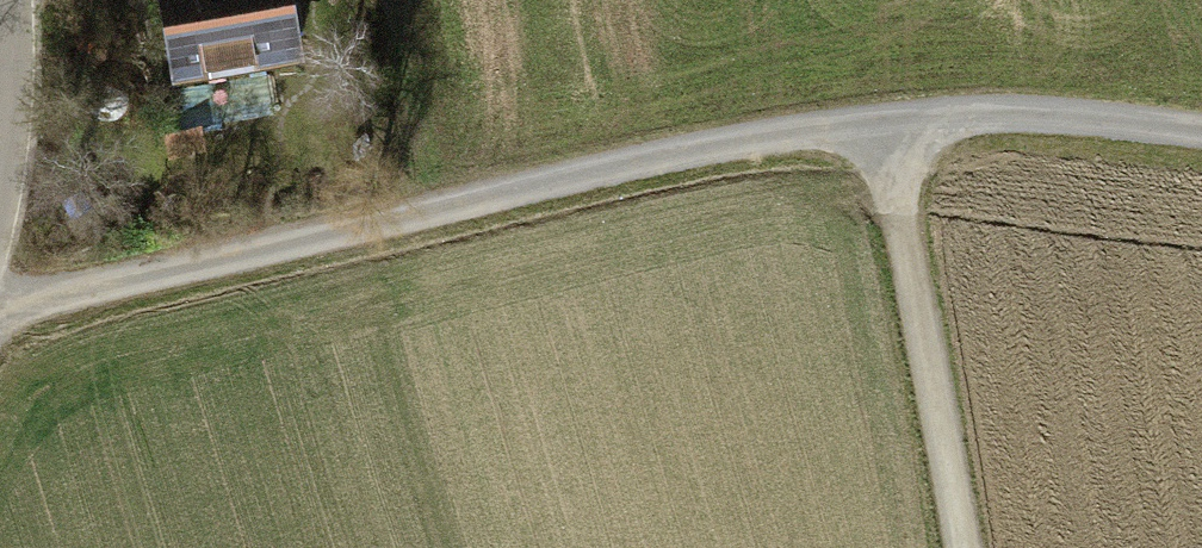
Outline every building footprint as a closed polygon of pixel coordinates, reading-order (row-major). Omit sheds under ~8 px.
[(182,96),(307,73),(293,0),(165,0),(182,96)]
